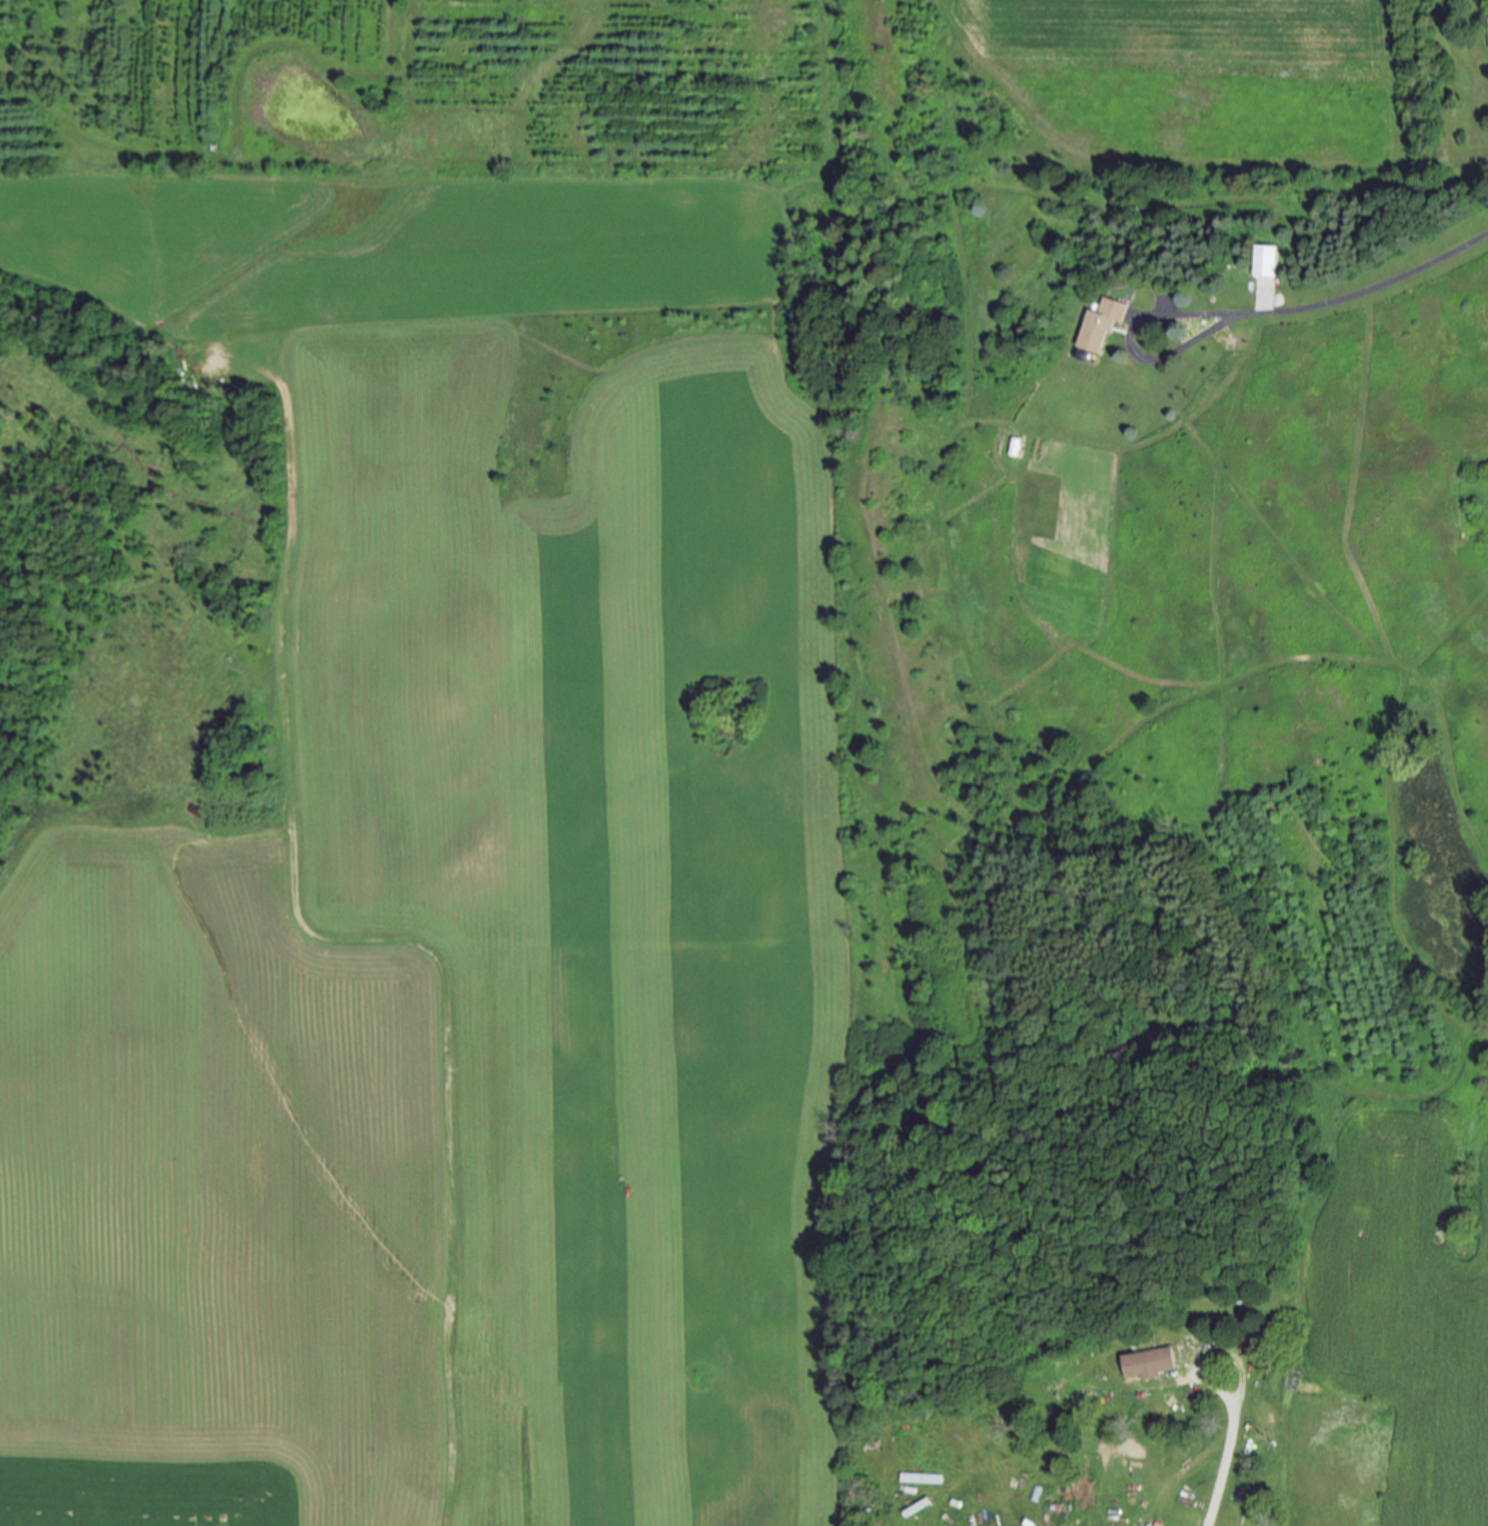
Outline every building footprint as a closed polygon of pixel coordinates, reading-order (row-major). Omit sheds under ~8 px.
[(1254,276),(1278,277),(1279,247),(1256,246),(1254,276)] [(1131,305),(1107,298),(1102,314),(1092,311),(1081,348),(1103,354),(1110,331),(1115,332),(1118,321),(1126,323),(1131,305)] [(1023,440),(1014,438),(1010,456),(1019,457),(1023,440)] [(1177,1372),(1172,1346),(1124,1356),(1128,1379),(1143,1376),(1144,1378),(1177,1372)]
